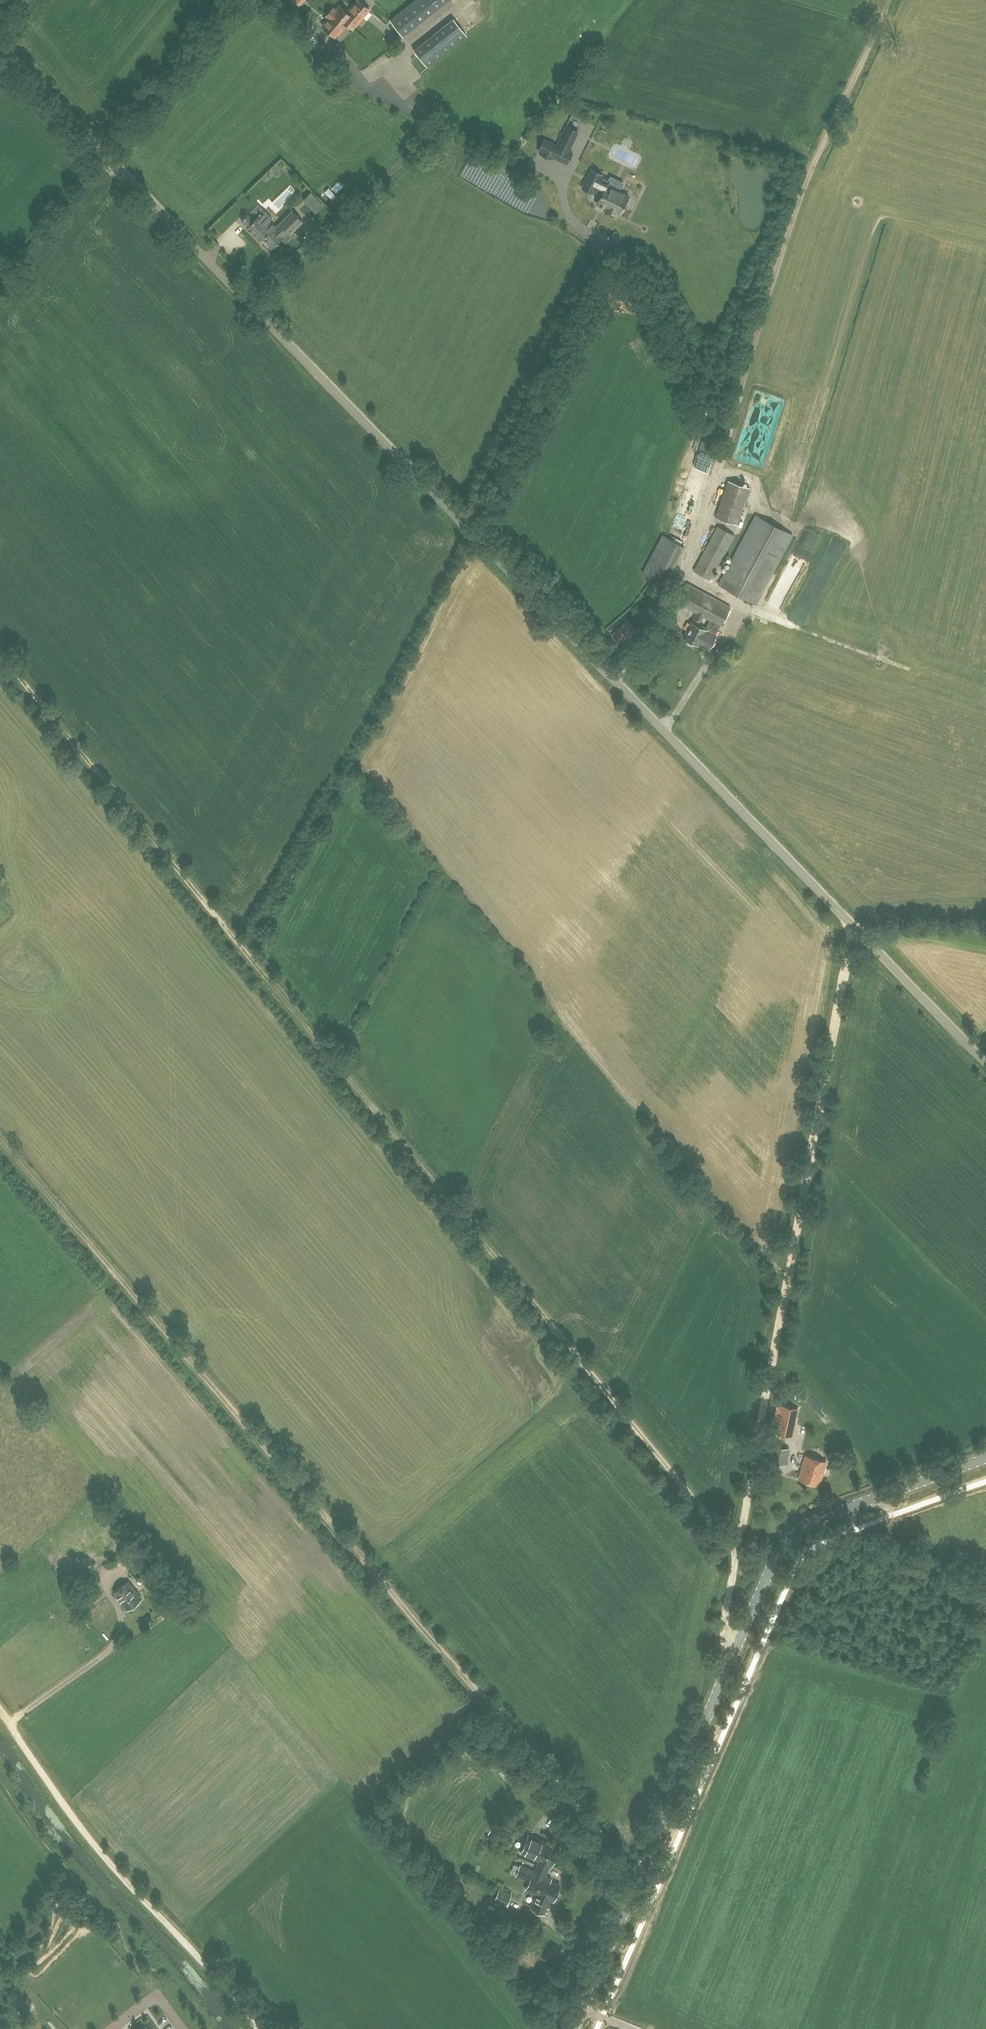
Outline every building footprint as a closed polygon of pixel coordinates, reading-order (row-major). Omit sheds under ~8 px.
[(358,0),(347,13),(339,6),(335,10),(333,8),(326,16),(328,18),(322,25),(336,37),(347,24),(353,29),(369,9),(358,0)] [(448,0),(414,0),(390,20),(403,36),(448,0)] [(427,66),(467,34),(454,19),(414,50),(427,66)] [(557,145),(544,139),(538,151),(540,152),(540,153),(552,159),(553,157),(567,164),(572,152),(569,151),(578,131),(566,126),(569,121),(571,115),(568,121),(557,145)] [(602,175),(591,169),(582,188),(593,193),(594,192),(601,195),(598,202),(606,206),(605,208),(617,214),(618,212),(620,213),(624,205),(625,205),(629,198),(628,197),(628,196),(619,191),(620,189),(608,183),(609,180),(601,176),(602,175)] [(312,191),(303,199),(316,212),(324,204),(312,191)] [(271,249),(285,236),(284,235),(287,232),(289,235),(303,222),(292,210),(276,226),(270,221),(272,218),(264,209),(254,219),(248,213),(241,220),(247,226),(246,227),(259,241),(262,239),(271,249)] [(740,458),(768,466),(784,409),(776,407),(777,401),(770,399),(771,396),(763,393),(759,410),(753,409),(740,458)] [(736,524),(749,487),(729,480),(716,516),(736,524)] [(692,527),(699,498),(685,495),(679,524),(692,527)] [(756,603),(792,534),(755,515),(719,584),(756,603)] [(710,579),(734,535),(718,526),(694,570),(710,579)] [(818,541),(820,535),(811,533),(810,540),(818,541)] [(664,584),(684,546),(663,535),(643,572),(664,584)] [(812,584),(826,591),(852,546),(838,538),(812,584)] [(796,584),(803,570),(792,565),(785,579),(796,584)] [(720,625),(731,607),(687,583),(677,602),(697,613),(704,616),(720,625)] [(776,599),(788,600),(789,587),(777,586),(776,599)] [(700,623),(703,617),(704,616),(697,613),(692,622),(692,621),(684,637),(699,645),(699,643),(707,629),(705,628),(704,627),(705,626),(700,623)] [(709,648),(715,635),(714,635),(720,625),(704,616),(703,617),(709,620),(705,628),(707,629),(699,643),(709,648)] [(619,642),(635,628),(628,620),(611,634),(619,642)] [(792,1436),(799,1409),(783,1405),(777,1432),(792,1436)] [(774,1445),(770,1460),(786,1464),(789,1448),(774,1445)] [(819,1485),(826,1462),(806,1455),(799,1479),(819,1485)] [(161,1579),(152,1568),(149,1570),(143,1575),(152,1587),(161,1579)] [(127,1610),(142,1598),(128,1580),(113,1592),(127,1610)] [(167,1605),(166,1608),(169,1611),(172,1612),(175,1610),(175,1606),(173,1603),(170,1603),(167,1605)] [(534,1796),(543,1787),(532,1776),(523,1784),(534,1796)] [(551,1865),(559,1847),(528,1835),(521,1852),(540,1860),(550,1864),(551,1865)] [(544,1878),(550,1864),(540,1860),(535,1870),(520,1864),(515,1876),(529,1881),(526,1889),(537,1893),(531,1907),(544,1913),(550,1899),(553,1900),(559,1884),(544,1878)] [(498,1891),(494,1899),(507,1905),(511,1894),(499,1888),(498,1891)] [(169,2015),(160,2022),(165,2028),(180,2028),(169,2015)]
